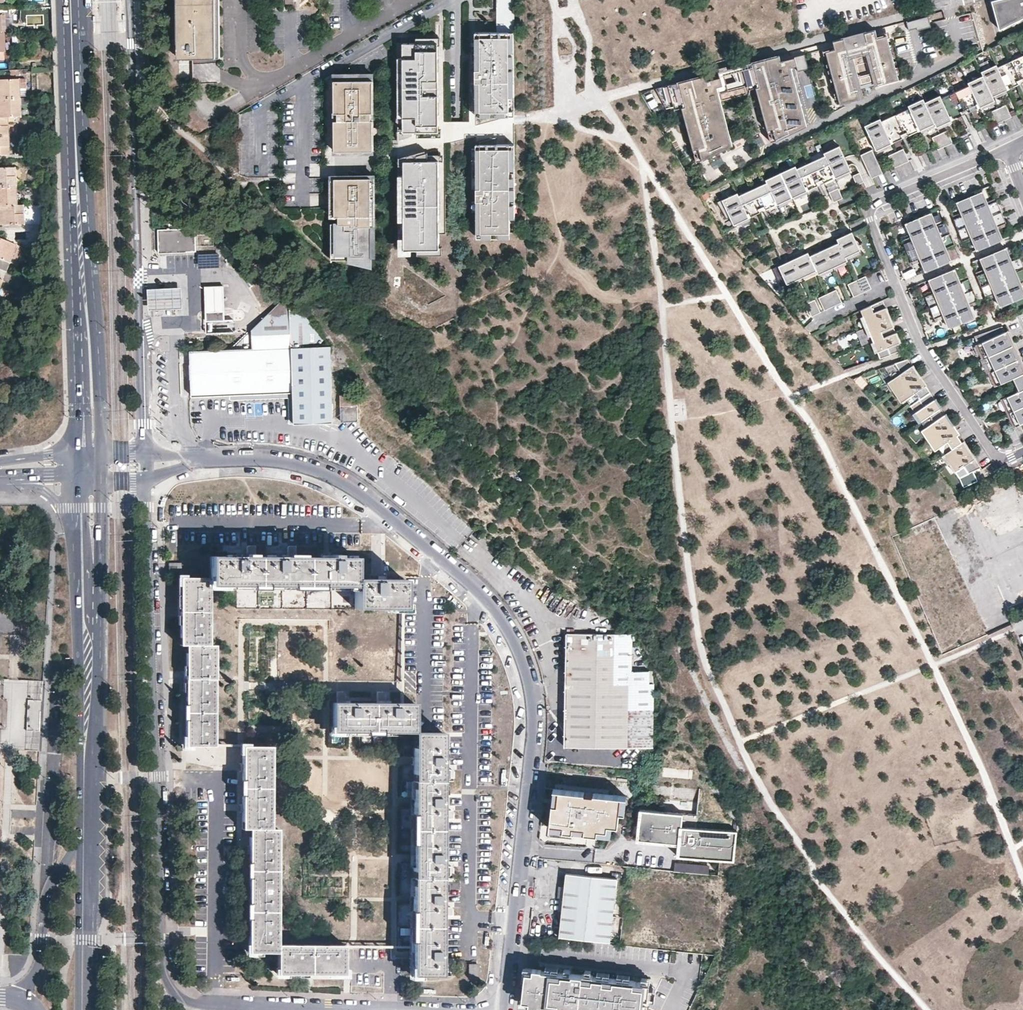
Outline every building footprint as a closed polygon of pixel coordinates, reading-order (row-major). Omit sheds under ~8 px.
[(222,58),(220,0),(174,0),(178,56),(222,58)] [(514,0),(498,0),(498,31),(514,31),(514,0)] [(1022,18),(1022,0),(995,0),(991,1),(999,30),(1022,18)] [(907,22),(909,30),(930,25),(927,16),(907,22)] [(514,110),(514,31),(498,31),(476,31),(476,110),(514,110)] [(899,79),(886,32),(866,38),(866,39),(846,45),(845,43),(825,49),(840,104),(861,99),(857,86),(877,81),(879,85),(899,79)] [(441,133),(438,41),(404,43),(407,133),(402,133),(402,138),(415,138),(415,134),(441,133)] [(976,104),(978,108),(995,100),(993,96),(1009,89),(1007,85),(1022,78),(1022,56),(998,67),(996,65),(981,72),(983,75),(968,82),(969,85),(941,98),(940,95),(925,102),(923,98),(908,105),(909,108),(881,120),(880,118),(864,125),(876,150),(893,142),(891,138),(916,127),(918,131),(934,123),(936,127),(953,119),(951,116),(976,104)] [(779,145),(807,126),(791,67),(797,66),(795,57),(780,61),(782,69),(770,72),(768,64),(734,73),(737,82),(723,85),(721,77),(670,91),(673,102),(680,100),(697,163),(702,161),(735,149),(723,106),(751,98),(749,91),(757,89),(773,146),(779,145)] [(18,76),(17,69),(8,69),(9,77),(18,76)] [(373,151),(373,120),(371,120),(371,113),(373,112),(373,74),(334,74),(334,112),(338,112),(338,120),(334,120),(335,151),(373,151)] [(1022,83),(1022,78),(1007,85),(1009,89),(1022,83)] [(19,98),(18,79),(0,80),(0,98),(19,98)] [(673,102),(670,91),(663,94),(667,106),(673,102)] [(7,116),(20,116),(19,105),(19,98),(0,98),(0,116),(7,116)] [(953,119),(978,108),(976,104),(951,116),(953,119)] [(1012,117),(1006,105),(991,112),(996,124),(1012,117)] [(893,142),(918,131),(916,127),(891,138),(893,142)] [(953,142),(947,130),(932,137),(938,149),(953,142)] [(8,135),(0,135),(0,154),(9,154),(8,135)] [(516,232),(516,143),(477,144),(478,232),(516,232)] [(747,144),(739,148),(742,157),(750,153),(747,144)] [(807,190),(806,186),(831,174),(833,178),(850,170),(838,145),(823,152),(824,155),(796,168),(795,166),(765,179),(766,182),(738,195),(736,192),(716,202),(726,218),(729,217),(734,227),(749,219),(748,217),(749,217),(748,213),(773,201),(775,205),(807,190)] [(909,160),(903,148),(888,155),(894,167),(909,160)] [(882,173),(872,149),(860,154),(871,178),(882,173)] [(441,252),(438,160),(404,162),(408,252),(402,252),(402,257),(415,257),(415,253),(441,252)] [(15,186),(14,167),(0,167),(0,186),(15,186)] [(864,181),(859,172),(852,175),(856,184),(864,181)] [(807,190),(833,178),(831,174),(806,186),(807,190)] [(375,255),(374,175),(331,176),(332,259),(350,259),(350,260),(371,266),(371,255),(375,255)] [(820,185),(808,192),(810,197),(822,191),(820,185)] [(16,205),(15,186),(0,186),(0,205),(16,205)] [(842,198),(838,187),(828,192),(833,202),(842,198)] [(844,201),(854,199),(853,191),(843,193),(844,201)] [(961,210),(984,200),(981,192),(958,202),(961,210)] [(996,227),(1006,223),(997,201),(987,205),(984,200),(961,210),(964,215),(953,219),(962,241),(972,237),(975,242),(998,233),(996,227)] [(749,217),(775,205),(773,201),(748,213),(749,217)] [(24,205),(16,205),(0,205),(0,224),(25,224),(24,205)] [(910,231),(933,222),(929,214),(906,223),(910,231)] [(954,244),(945,223),(935,227),(933,222),(910,231),(912,237),(902,241),(911,263),(921,258),(923,264),(946,254),(944,249),(954,244)] [(195,228),(157,230),(158,253),(196,252),(195,228)] [(846,257),(861,250),(852,232),(837,239),(839,243),(810,256),(808,252),(778,266),(787,284),(817,271),(818,274),(848,261),(846,257)] [(978,250),(1001,241),(998,233),(975,242),(978,250)] [(17,244),(0,237),(0,258),(9,262),(17,244)] [(1008,256),(1005,248),(982,258),(985,266),(1008,256)] [(198,254),(198,266),(218,265),(217,254),(198,254)] [(949,262),(946,254),(923,264),(926,272),(949,262)] [(1022,282),(1022,263),(1021,258),(1010,262),(1008,256),(985,266),(987,271),(977,275),(986,297),(996,293),(998,298),(1021,289),(1019,283),(1022,282)] [(957,278),(954,270),(930,279),(934,287),(957,278)] [(8,281),(12,273),(5,271),(2,279),(8,281)] [(854,297),(872,289),(866,276),(848,284),(854,297)] [(978,301),(969,279),(959,284),(957,278),(934,287),(936,293),(926,297),(934,319),(945,315),(947,320),(970,311),(968,305),(978,301)] [(224,311),(223,286),(205,286),(206,312),(224,311)] [(182,287),(149,287),(150,306),(182,306),(182,287)] [(1021,289),(998,298),(1001,306),(1022,297),(1022,293),(1021,289)] [(842,303),(836,290),(819,298),(825,311),(842,303)] [(231,348),(188,349),(190,395),(290,390),(292,421),(330,419),(328,347),(284,295),(231,348)] [(821,313),(815,300),(806,304),(812,317),(821,313)] [(903,350),(883,300),(861,310),(880,358),(903,350)] [(224,311),(206,312),(206,322),(224,321),(224,311)] [(973,319),(970,311),(947,320),(950,328),(973,319)] [(224,321),(206,322),(207,334),(225,333),(224,321)] [(1005,332),(975,346),(994,387),(1013,379),(1019,391),(1000,400),(1013,428),(1022,423),(1022,370),(1005,332)] [(907,358),(883,367),(959,478),(981,468),(907,358)] [(357,392),(339,393),(340,420),(357,420),(357,392)] [(1008,490),(988,498),(997,517),(1016,509),(1008,490)] [(980,513),(958,520),(973,569),(1004,559),(997,538),(988,541),(980,513)] [(916,553),(918,558),(956,542),(947,519),(899,539),(907,557),(916,553)] [(355,558),(209,558),(208,578),(180,578),(180,589),(180,634),(180,645),(186,645),(186,657),(186,696),(185,727),(185,746),(215,746),(214,646),(209,646),(209,586),(232,586),(288,586),(342,587),(354,587),(354,608),(382,608),(403,608),(403,580),(354,579),(355,558)] [(184,561),(172,561),(172,570),(184,570),(184,561)] [(631,645),(631,635),(613,635),(566,634),(564,746),(652,749),(653,685),(648,685),(648,673),(630,673),(631,661),(631,651),(631,645)] [(644,661),(639,647),(638,646),(638,647),(631,645),(631,651),(631,661),(644,661)] [(413,704),(331,703),(331,733),(349,733),(398,734),(412,734),(412,769),(412,822),(411,859),(411,909),(411,959),(411,976),(439,976),(441,733),(414,732),(413,704)] [(270,829),(271,747),(242,746),(242,765),(242,814),(242,829),(249,829),(249,850),(249,892),(248,931),(248,952),(276,953),(276,973),(293,973),(329,974),(343,974),(344,945),(277,944),(277,829),(270,829)] [(621,799),(551,790),(547,825),(564,827),(563,832),(573,834),(574,827),(584,829),(584,833),(595,835),(595,831),(605,832),(606,826),(613,827),(615,811),(619,811),(621,799)] [(683,813),(639,809),(636,839),(679,843),(677,855),(734,860),(736,832),(682,827),(683,813)] [(674,871),(708,872),(708,864),(674,864),(674,871)] [(616,881),(594,878),(565,875),(559,937),(609,943),(616,881)] [(478,965),(468,965),(468,977),(478,977),(478,965)] [(525,970),(524,982),(521,1008),(532,1009),(532,1005),(541,1006),(553,1007),(559,1007),(572,1009),(580,1009),(586,1009),(587,1009),(646,1009),(647,1001),(648,987),(648,982),(641,981),(629,980),(616,979),(608,978),(596,977),(590,976),(583,976),(569,974),(563,974),(557,973),(544,972),(525,970)] [(655,988),(648,987),(647,1001),(650,1001),(650,998),(654,999),(655,988)]
